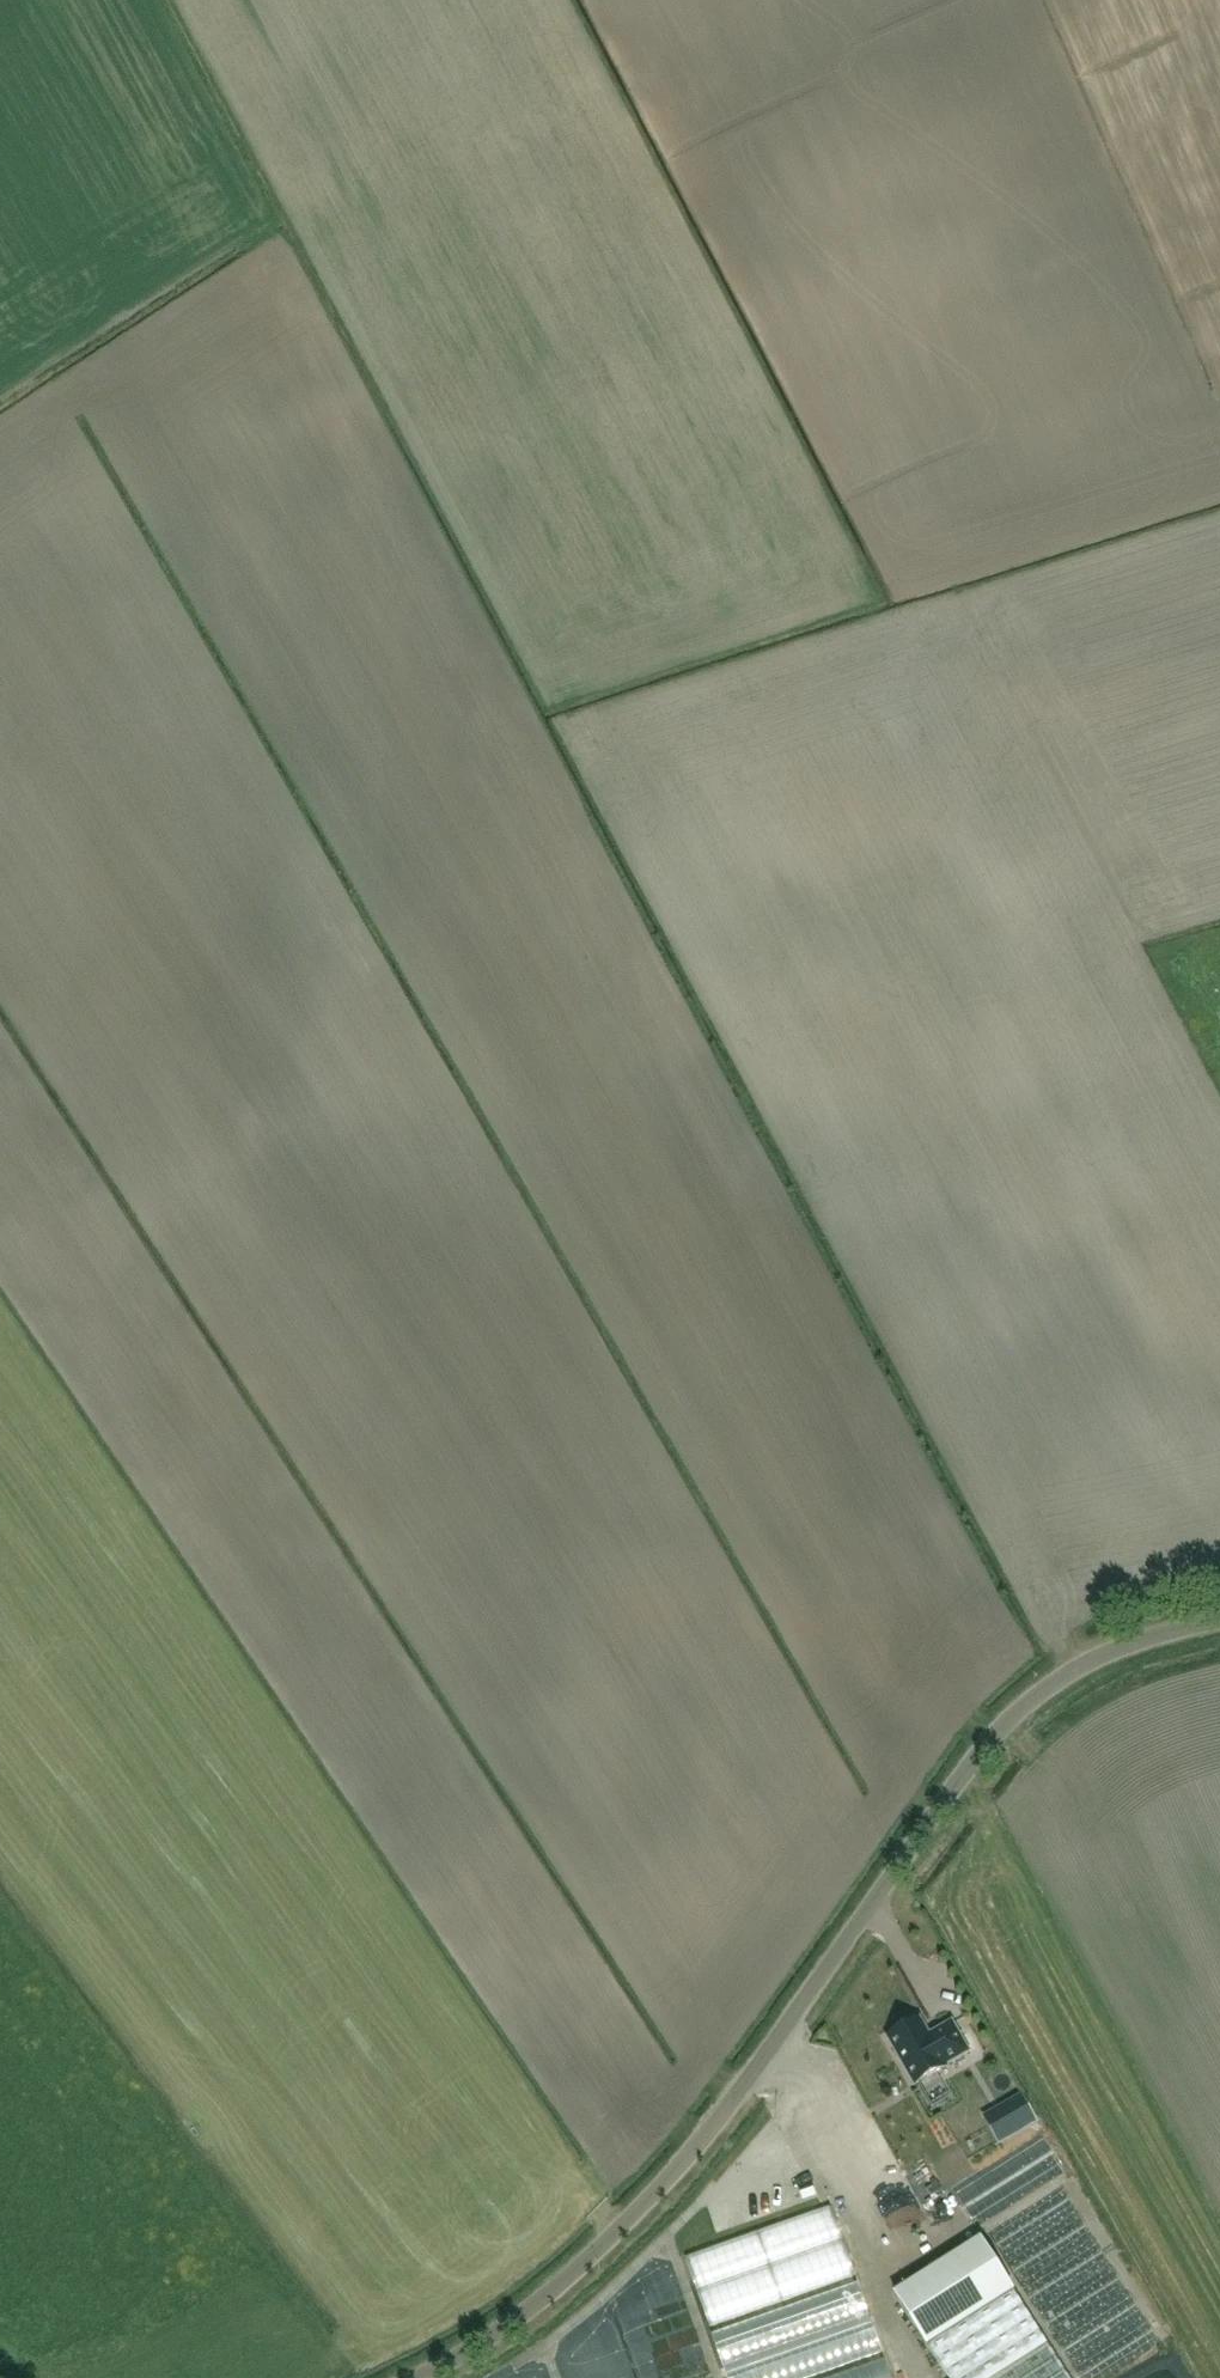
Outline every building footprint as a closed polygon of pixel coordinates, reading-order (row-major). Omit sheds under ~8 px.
[(930,2035),(921,2019),(917,2021),(915,2017),(900,2026),(902,2029),(888,2037),(915,2085),(945,2067),(945,2066),(970,2051),(953,2022),(930,2035)] [(1020,2103),(987,2122),(999,2143),(1032,2124),(1020,2103)] [(1041,2134),(952,2189),(976,2227),(1065,2172),(1041,2134)] [(990,2234),(1081,2377),(1105,2377),(1161,2343),(1064,2188),(990,2234)] [(830,2207),(686,2257),(709,2326),(854,2276),(830,2207)] [(982,2237),(894,2293),(949,2377),(1070,2377),(982,2237)] [(712,2335),(726,2377),(810,2377),(880,2354),(856,2285),(712,2335)] [(831,2377),(889,2377),(883,2360),(831,2377)]
